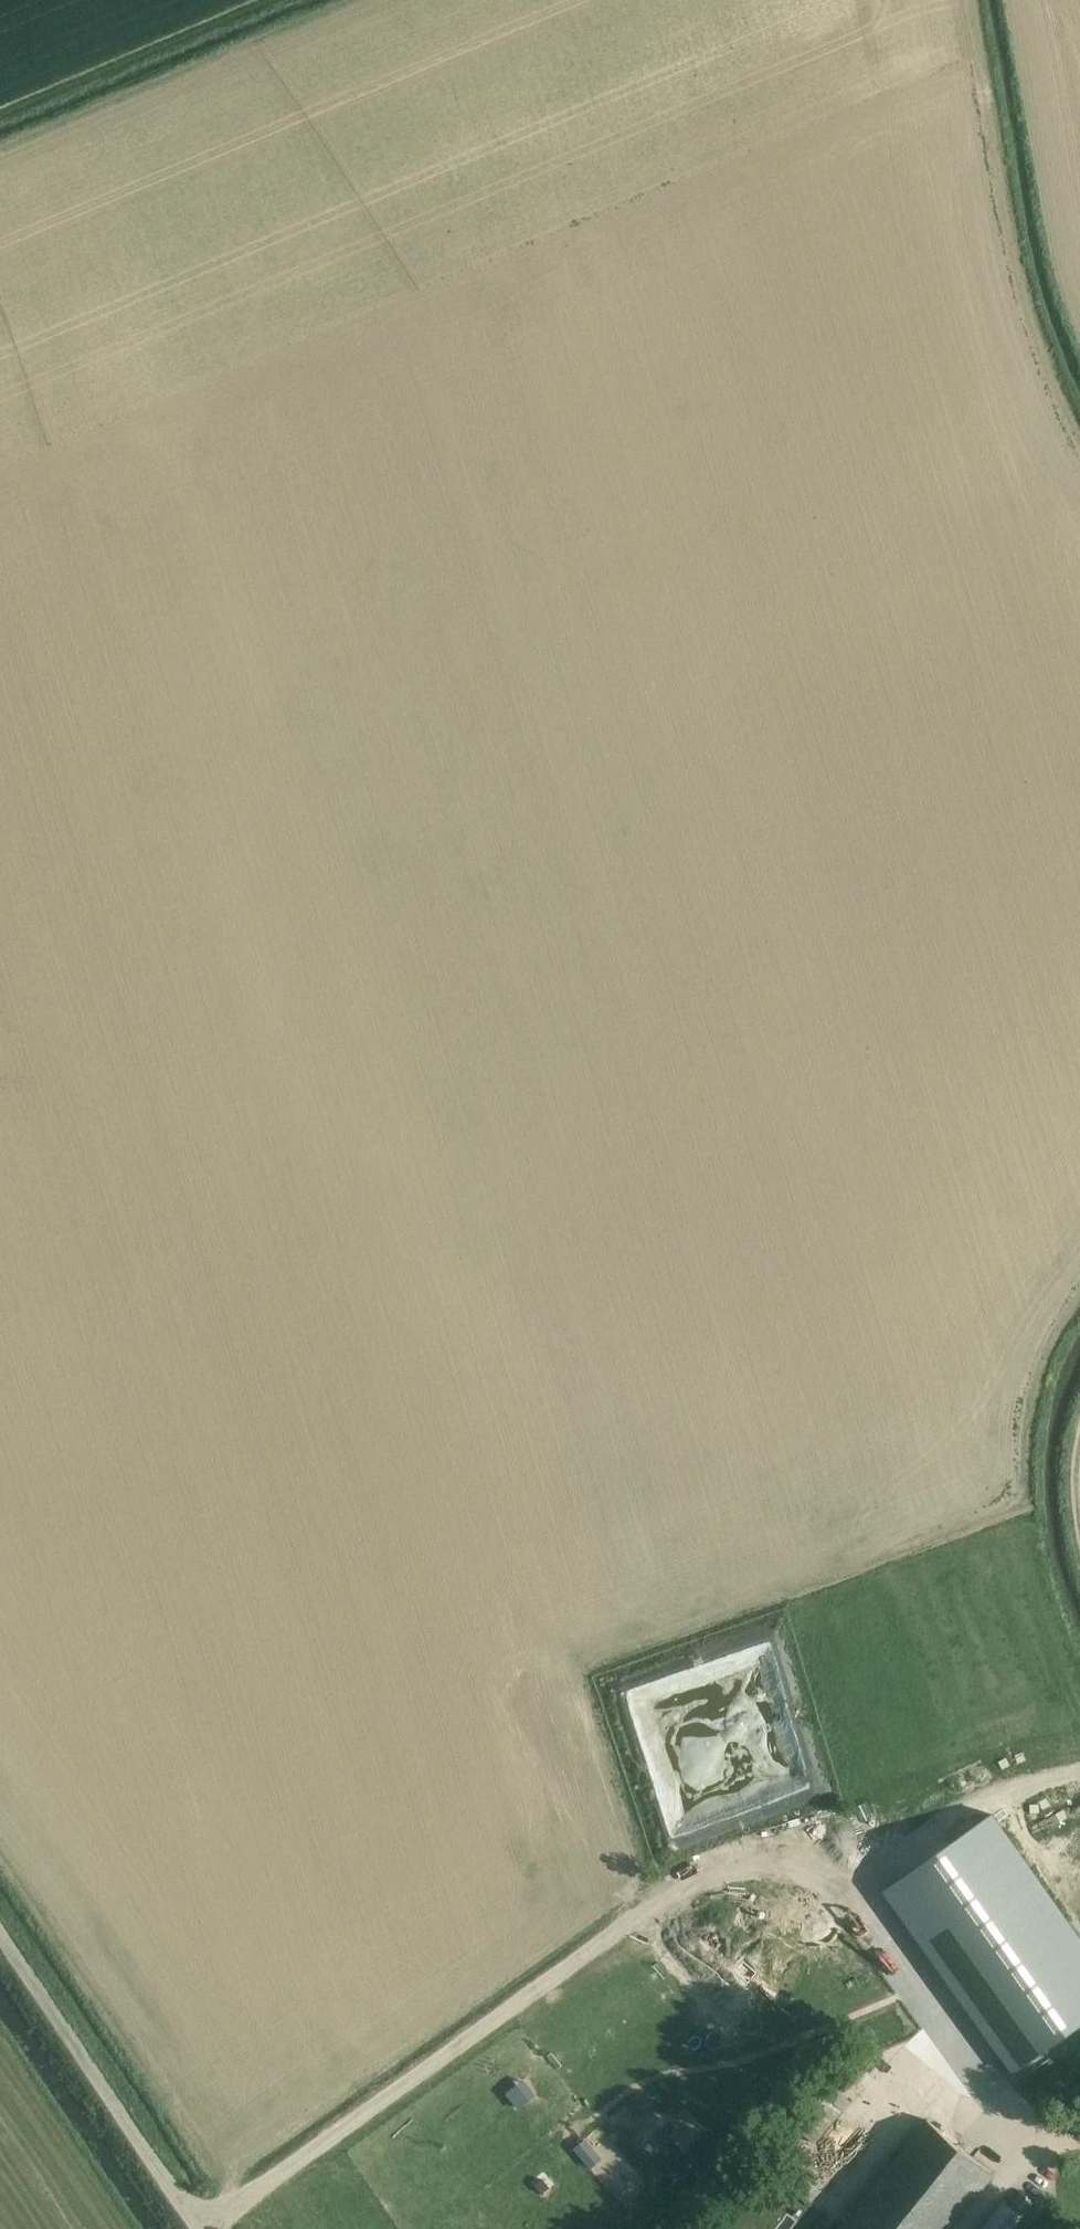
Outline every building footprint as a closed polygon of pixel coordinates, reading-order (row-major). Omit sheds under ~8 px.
[(1002,1828),(993,1815),(885,1892),(960,1997),(1013,2072),(1079,2024),(1079,1938),(1002,1828)] [(994,2174),(927,2120),(839,2228),(950,2228),(994,2174)] [(1022,2216),(1034,2202),(1020,2192),(1009,2206),(1002,2201),(981,2228),(1012,2228),(1022,2216)]
